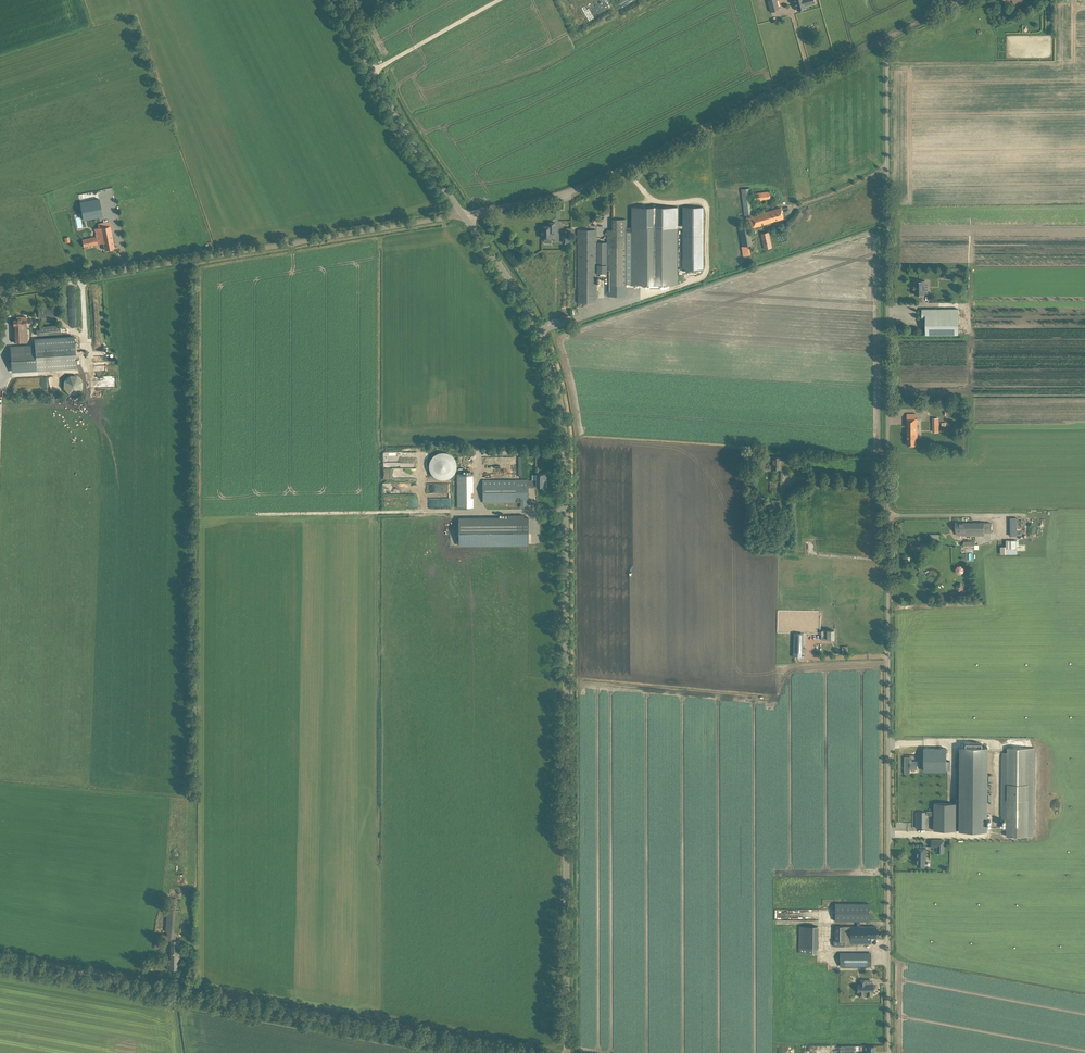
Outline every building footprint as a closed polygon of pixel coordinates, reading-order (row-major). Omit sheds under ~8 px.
[(777,0),(768,0),(771,12),(779,10),(777,0)] [(797,10),(805,8),(805,6),(815,3),(814,0),(794,0),(797,10)] [(750,188),(741,189),(744,215),(752,214),(754,214),(750,188)] [(753,194),(754,201),(770,199),(769,192),(753,194)] [(99,203),(81,206),(84,220),(102,216),(99,203)] [(678,207),(632,207),(631,227),(631,232),(631,284),(655,284),(655,288),(660,288),(660,284),(677,284),(678,228),(678,225),(678,207)] [(680,225),(678,225),(678,228),(683,228),(683,270),(689,270),(689,275),(696,275),(696,270),(703,270),(703,207),(683,207),(683,225),(680,225)] [(783,218),(780,207),(763,213),(766,223),(783,218)] [(751,227),(766,223),(763,213),(754,215),(752,216),(748,217),(751,227)] [(607,272),(607,294),(626,294),(626,284),(626,232),(631,232),(631,227),(626,227),(626,219),(612,219),(612,230),(607,230),(607,242),(607,272)] [(98,224),(99,228),(94,229),(96,237),(82,239),(82,241),(84,247),(103,243),(103,240),(113,238),(109,221),(98,224)] [(555,234),(555,228),(555,222),(548,222),(548,225),(542,226),(540,226),(539,228),(539,230),(540,232),(542,232),(542,238),(553,238),(553,234),(555,234)] [(749,223),(738,225),(744,256),(749,255),(747,245),(752,244),(749,228),(750,228),(749,223)] [(597,230),(578,230),(578,303),(597,303),(597,272),(597,242),(597,230)] [(761,233),(764,248),(772,246),(769,232),(763,233),(761,233)] [(114,248),(113,238),(103,240),(103,243),(105,250),(114,248)] [(607,242),(597,242),(597,272),(607,272),(607,242)] [(925,280),(915,280),(915,286),(914,286),(914,289),(915,289),(915,294),(925,294),(925,280)] [(59,316),(59,312),(58,306),(38,308),(39,318),(41,317),(41,321),(50,320),(49,317),(59,316)] [(922,309),(922,318),(926,318),(926,334),(931,334),(958,334),(958,308),(922,309)] [(13,326),(27,326),(26,316),(16,317),(17,319),(13,320),(13,326)] [(60,325),(39,327),(41,335),(60,334),(60,325)] [(27,341),(27,326),(13,326),(14,342),(27,341)] [(35,344),(10,346),(12,372),(76,368),(74,336),(35,338),(35,344)] [(64,380),(63,388),(69,394),(76,394),(82,389),(83,381),(78,375),(70,375),(64,380)] [(54,376),(20,377),(21,387),(26,386),(26,390),(54,389),(54,376)] [(917,418),(907,418),(907,445),(916,445),(916,438),(917,438),(917,418)] [(435,454),(433,456),(432,457),(431,459),(430,462),(429,467),(430,470),(431,472),(432,473),(432,475),(435,477),(438,479),(441,479),(445,479),(448,478),(450,477),(452,476),(454,473),(455,471),(456,468),(457,465),(456,463),(455,460),(455,459),(453,456),(451,455),(450,454),(447,453),(444,452),(441,452),(438,453),(435,454)] [(768,466),(780,466),(781,456),(771,456),(771,462),(768,462),(768,465),(768,466)] [(384,469),(384,478),(418,477),(417,468),(384,469)] [(535,487),(535,486),(546,486),(546,474),(536,474),(537,480),(528,480),(528,487),(535,487)] [(483,480),(483,502),(528,502),(528,487),(528,480),(528,479),(483,480)] [(451,492),(451,483),(426,484),(427,493),(451,492)] [(457,490),(457,507),(473,507),(473,490),(457,490)] [(776,513),(779,513),(780,500),(771,500),(771,519),(776,519),(776,513)] [(523,515),(508,515),(508,517),(459,518),(459,545),(529,544),(528,517),(523,517),(523,515)] [(1017,535),(1017,517),(1009,517),(1009,536),(1017,535)] [(956,522),(956,531),(964,531),(964,535),(984,535),(984,532),(984,522),(956,522)] [(1001,546),(1001,554),(1017,554),(1017,540),(1006,540),(1006,546),(1001,546)] [(959,594),(965,591),(961,582),(955,585),(959,594)] [(827,630),(821,630),(821,635),(827,636),(827,639),(834,639),(834,630),(828,630),(827,630)] [(793,652),(803,652),(803,633),(794,633),(793,652)] [(956,803),(934,803),(934,830),(987,830),(987,747),(982,746),(982,743),(966,743),(966,747),(961,747),(960,826),(956,826),(956,803)] [(946,771),(946,749),(924,748),(924,771),(946,771)] [(1008,752),(1003,752),(1002,819),(1007,819),(1007,836),(1034,836),(1034,748),(1008,748),(1008,752)] [(905,754),(905,775),(910,775),(910,769),(917,769),(917,760),(910,760),(910,754),(905,754)] [(916,828),(925,828),(925,811),(916,811),(916,828)] [(931,840),(931,846),(937,846),(937,852),(944,852),(944,846),(944,840),(931,840)] [(927,848),(917,848),(917,857),(918,857),(917,866),(925,866),(925,858),(926,858),(927,848)] [(170,940),(170,950),(180,951),(180,940),(176,940),(176,935),(175,934),(174,933),(177,898),(170,897),(169,903),(168,903),(166,931),(167,931),(167,940),(170,940)] [(869,921),(869,903),(835,903),(835,921),(856,921),(856,926),(860,926),(860,921),(869,921)] [(868,937),(868,926),(834,926),(835,941),(833,941),(833,946),(844,946),(844,941),(850,941),(850,942),(871,943),(871,938),(868,937)] [(871,937),(871,938),(876,938),(876,926),(868,926),(868,937),(871,937)] [(154,947),(165,949),(165,945),(166,941),(155,939),(154,947)] [(179,969),(180,951),(170,950),(169,958),(169,963),(167,963),(167,969),(179,969)] [(871,953),(865,953),(840,953),(840,966),(871,966),(871,953)] [(140,966),(145,972),(153,964),(148,958),(140,966)] [(873,992),(873,984),(865,984),(865,979),(860,979),(860,984),(857,984),(857,992),(859,992),(859,997),(872,996),(872,992),(873,992)]
